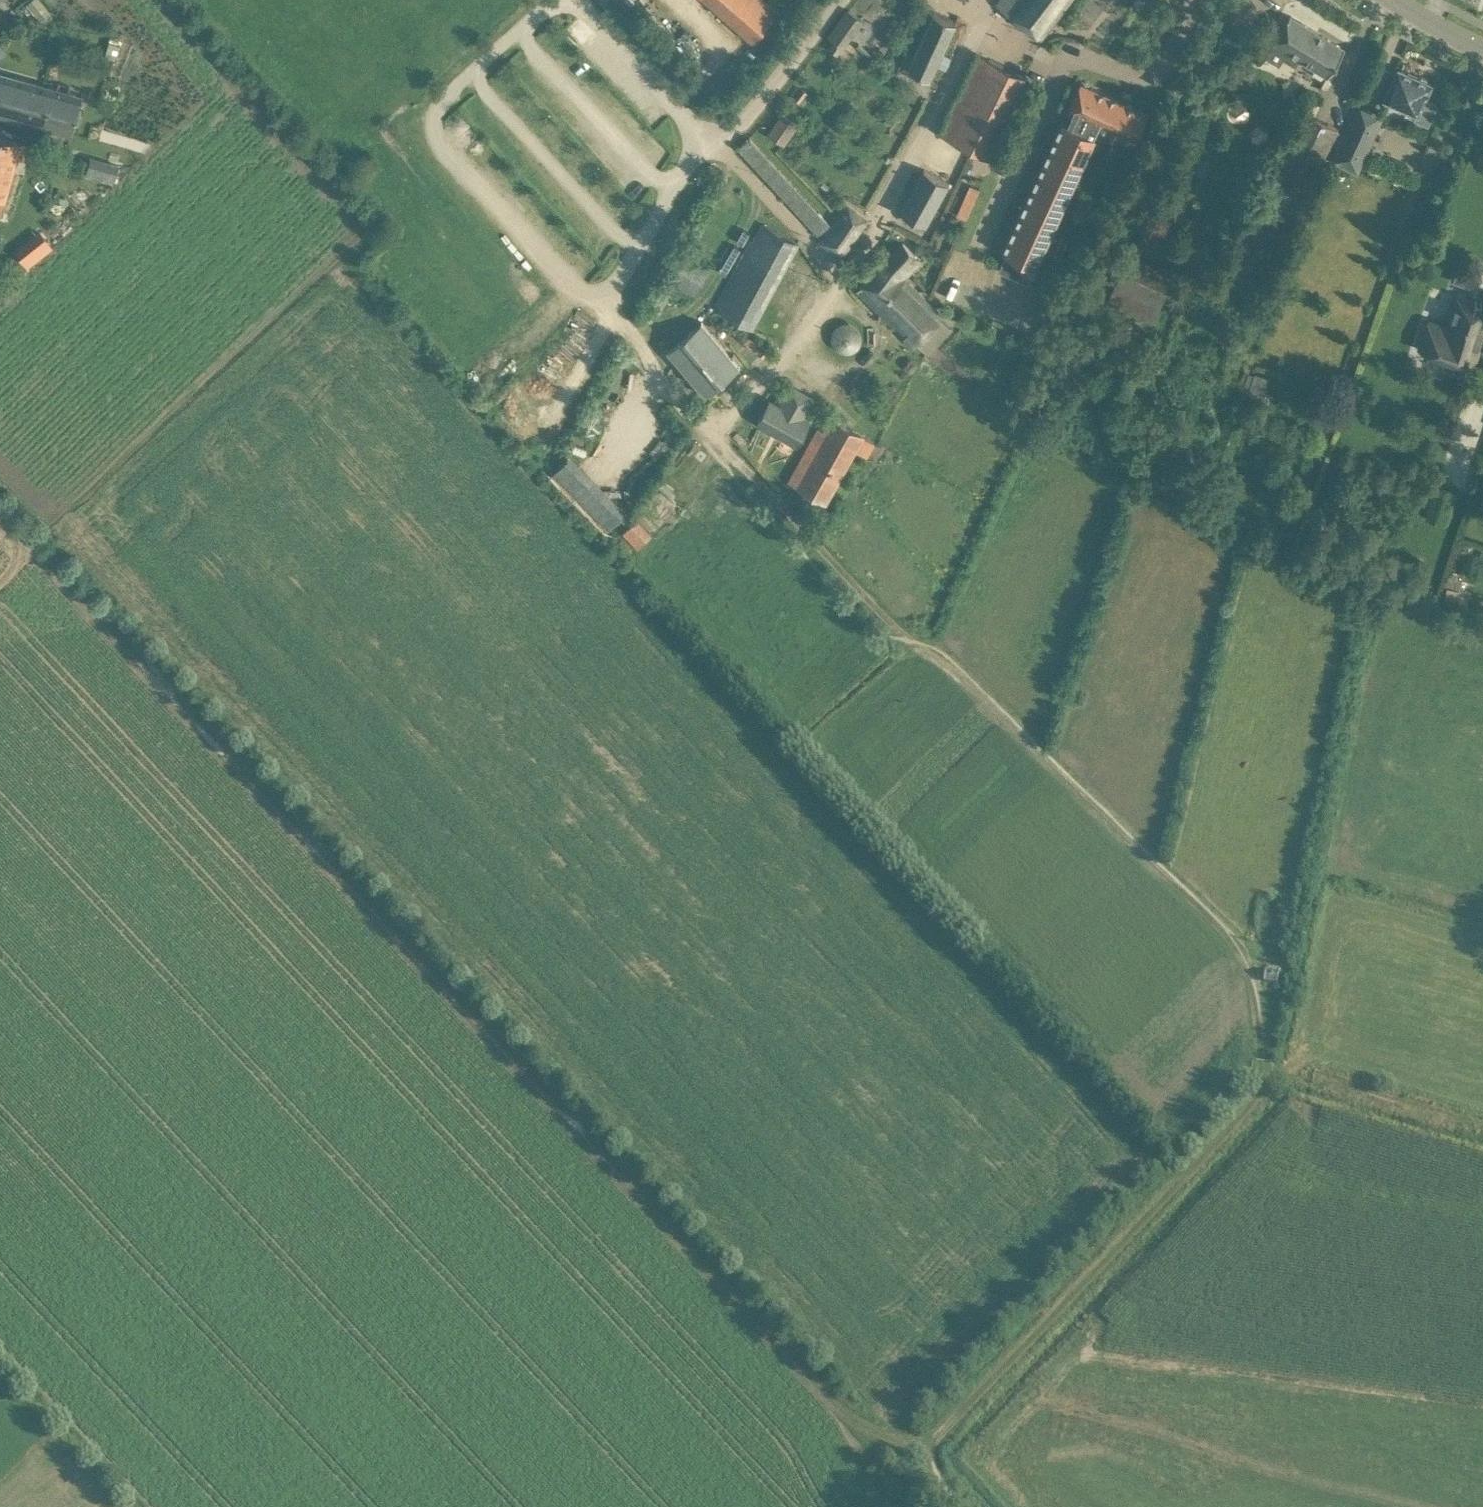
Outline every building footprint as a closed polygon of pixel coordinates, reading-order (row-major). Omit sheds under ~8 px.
[(26,4),(43,24),(53,15),(41,0),(31,0),(26,4)] [(752,40),(778,11),(765,0),(707,0),(752,40)] [(996,3),(1012,15),(1041,37),(1070,0),(999,0),(997,2),(996,3)] [(906,53),(901,64),(908,67),(930,78),(937,62),(945,66),(946,67),(947,65),(946,65),(951,56),(952,55),(950,54),(950,55),(942,51),(956,21),(934,11),(926,8),(921,19),(929,22),(913,56),(906,53)] [(1272,44),(1274,45),(1267,57),(1279,65),(1283,59),(1296,67),(1301,59),(1328,75),(1344,48),(1290,14),(1272,44)] [(951,137),(991,156),(1029,76),(989,57),(951,137)] [(1398,67),(1385,98),(1418,113),(1419,111),(1430,116),(1436,102),(1425,97),(1432,82),(1426,80),(1427,78),(1421,75),(1420,77),(1398,67)] [(8,115),(16,118),(15,118),(17,119),(16,122),(20,123),(21,119),(72,133),(83,95),(0,72),(0,113),(8,115)] [(1071,113),(1067,122),(1089,132),(1089,133),(1093,135),(1098,125),(1119,134),(1112,151),(1127,158),(1139,130),(1147,112),(1081,82),(1067,111),(1071,113)] [(1204,90),(1203,102),(1213,103),(1214,91),(1204,90)] [(768,132),(785,144),(801,121),(784,110),(768,132)] [(1224,264),(1258,282),(1339,129),(1305,111),(1224,264)] [(1089,133),(1067,122),(1062,120),(1050,146),(1077,158),(1089,133)] [(1349,124),(1334,159),(1357,170),(1372,134),(1349,124)] [(2,136),(0,135),(0,214),(1,215),(14,168),(18,156),(27,159),(32,144),(2,136)] [(830,223),(750,136),(737,147),(817,234),(830,223)] [(1458,139),(1453,141),(1452,146),(1455,150),(1459,152),(1464,149),(1465,145),(1463,140),(1458,139)] [(1077,158),(1050,146),(1038,171),(1065,184),(1077,158)] [(114,178),(115,158),(87,156),(85,176),(114,178)] [(902,210),(926,224),(950,181),(925,168),(902,210)] [(1065,184),(1038,171),(1026,197),(1054,209),(1065,184)] [(968,182),(957,213),(969,217),(980,186),(968,182)] [(1054,209),(1026,197),(1015,222),(1042,235),(1054,209)] [(847,202),(820,240),(829,246),(831,244),(842,251),(849,240),(861,223),(867,215),(847,202)] [(756,236),(736,274),(717,308),(752,328),(800,242),(764,222),(756,236)] [(1042,235),(1015,222),(1003,249),(1030,261),(1042,235)] [(920,259),(903,242),(857,289),(896,327),(898,325),(907,333),(905,336),(914,345),(917,343),(941,318),(943,315),(903,276),(920,259)] [(669,281),(696,295),(710,268),(683,254),(669,281)] [(1459,260),(1452,278),(1468,284),(1475,266),(1459,260)] [(1452,358),(1448,371),(1469,378),(1482,338),(1479,338),(1482,330),(1482,304),(1481,303),(1481,301),(1476,300),(1475,301),(1457,295),(1447,326),(1428,319),(1419,347),(1452,358)] [(941,318),(917,343),(927,353),(951,328),(941,318)] [(668,350),(705,395),(740,366),(702,321),(668,350)] [(863,332),(860,327),(856,323),(851,321),(845,321),(840,322),(836,325),(832,329),(831,334),(831,340),(832,345),(836,349),(840,352),(845,353),(851,353),(856,351),(860,347),(863,343),(864,337),(863,332)] [(1255,372),(1249,387),(1261,392),(1267,377),(1255,372)] [(809,422),(770,400),(758,421),(797,443),(809,422)] [(818,427),(789,478),(799,483),(798,485),(826,501),(863,434),(835,419),(828,432),(818,427)] [(565,462),(593,478),(602,461),(574,445),(565,462)] [(622,527),(633,547),(651,536),(639,517),(622,527)] [(1444,586),(1441,600),(1454,603),(1458,590),(1444,586)] [(1264,981),(1278,984),(1280,972),(1266,970),(1264,981)]
